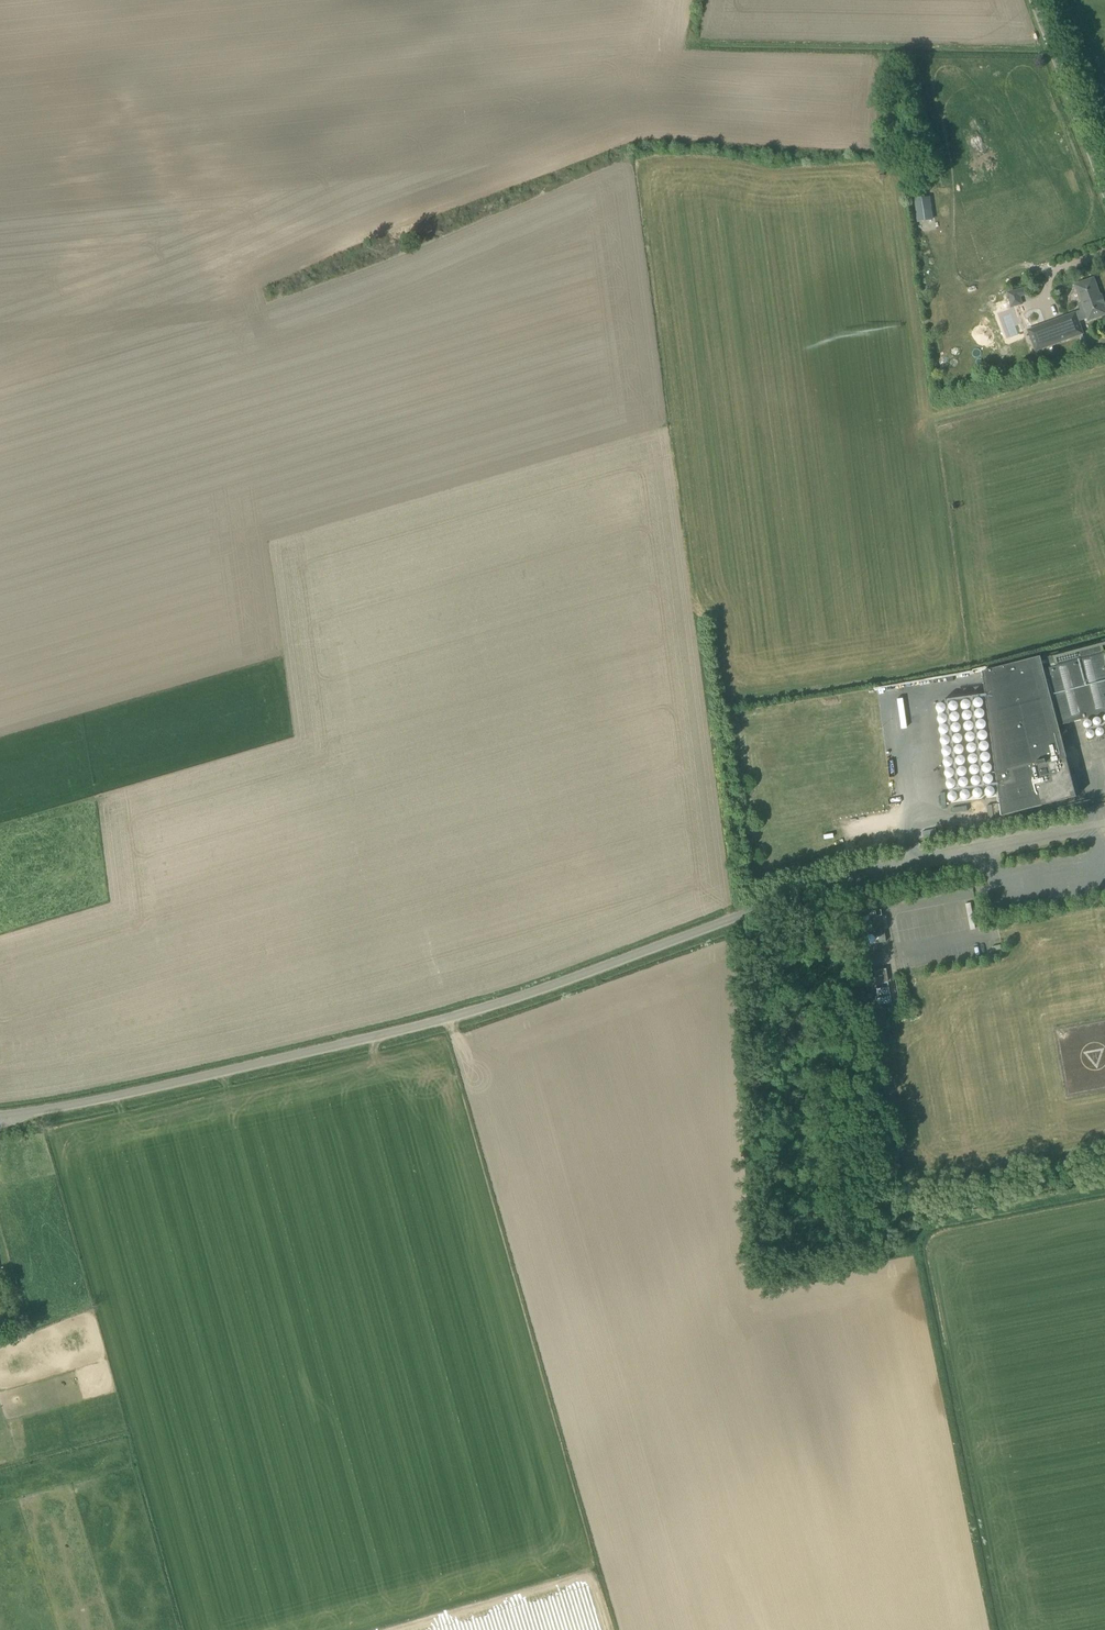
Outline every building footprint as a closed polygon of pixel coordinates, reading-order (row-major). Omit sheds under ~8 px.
[(933,220),(930,197),(915,199),(918,222),(933,220)] [(1094,279),(1094,278),(1076,285),(1086,310),(1030,330),(1036,349),(1082,332),(1078,322),(1089,318),(1090,319),(1104,314),(1104,309),(1094,279)] [(1027,287),(1008,292),(1011,307),(1023,305),(1021,297),(1029,295),(1027,287)] [(1003,816),(1077,795),(1059,725),(1104,713),(1104,639),(1103,640),(1103,643),(1047,658),(1049,668),(1045,669),(1041,656),(984,671),(1003,816)] [(921,705),(923,724),(939,722),(937,703),(921,705)] [(884,929),(877,930),(879,942),(886,941),(884,929)] [(873,970),(876,985),(882,984),(881,982),(888,981),(886,968),(873,970)]
